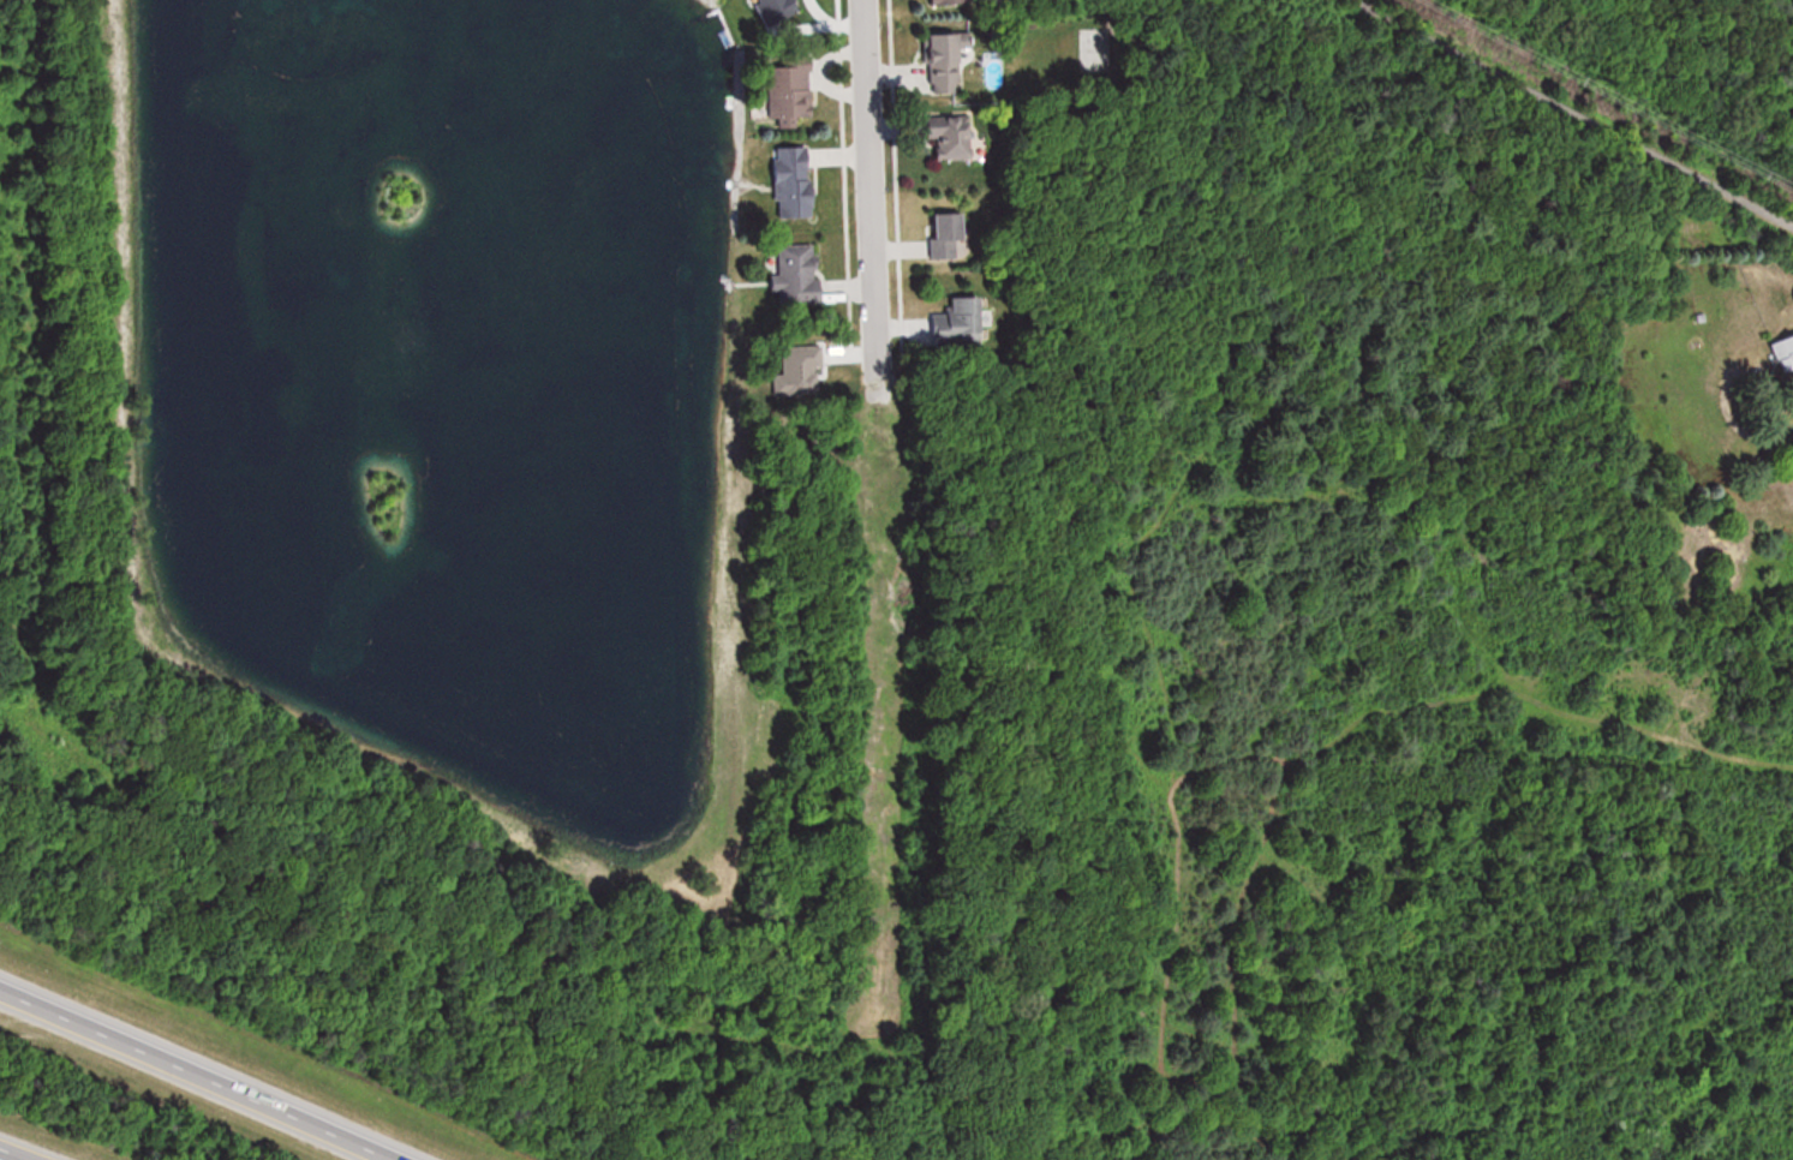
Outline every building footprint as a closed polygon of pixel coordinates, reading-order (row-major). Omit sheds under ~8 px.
[(928,11),(968,6),(967,0),(927,0),(928,11)] [(965,33),(928,33),(927,94),(964,94),(965,33)] [(818,116),(815,55),(772,57),(775,118),(818,116)] [(930,160),(967,160),(967,113),(931,113),(930,160)] [(817,217),(816,149),(777,150),(779,218),(817,217)] [(962,213),(927,213),(927,258),(962,258),(962,213)] [(776,245),(779,304),(825,302),(822,243),(776,245)] [(944,312),(930,312),(930,346),(975,346),(975,297),(944,297),(944,312)] [(1784,373),(1792,371),(1792,335),(1774,341),(1784,373)]
